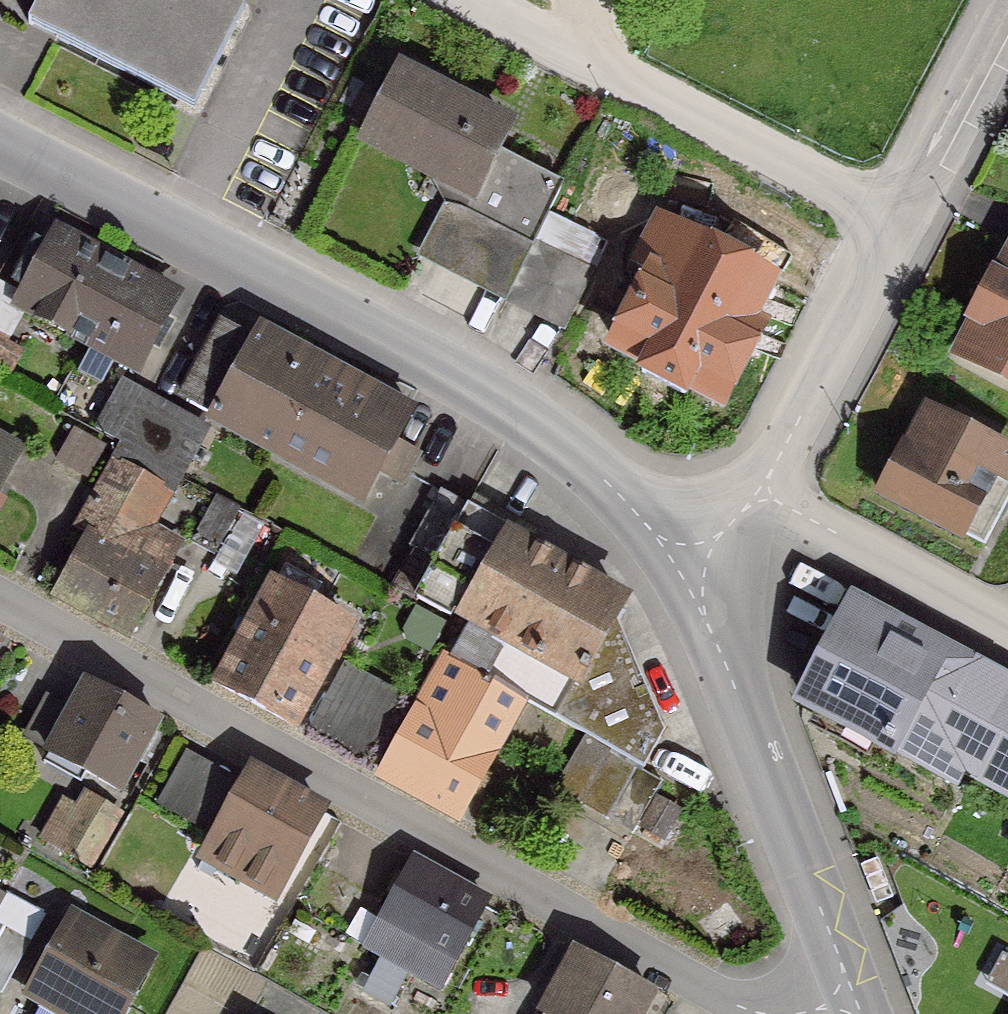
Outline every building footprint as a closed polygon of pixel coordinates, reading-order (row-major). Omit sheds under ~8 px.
[(187,109),(237,12),(215,0),(35,0),(22,25),(154,92),(187,109)] [(416,251),(504,295),(529,243),(528,243),(556,187),(489,153),(501,129),(425,89),(427,87),(410,78),(409,80),(395,73),(360,140),(423,173),(424,170),(465,191),(456,209),(440,204),(416,251)] [(683,386),(712,401),(751,328),(740,323),(761,284),(652,227),(631,267),(649,276),(611,349),(640,364),(635,373),(678,395),(683,386)] [(82,342),(120,272),(51,235),(43,250),(26,241),(10,271),(27,280),(14,306),(82,342)] [(529,243),(504,295),(562,325),(588,272),(529,243)] [(972,323),(954,356),(1007,384),(1007,253),(994,280),(989,278),(967,320),(972,323)] [(168,298),(120,272),(82,342),(131,368),(168,298)] [(386,440),(396,422),(221,327),(206,356),(195,350),(180,378),(191,383),(181,402),(355,497),(369,471),(396,485),(412,454),(386,440)] [(6,375),(16,354),(0,346),(0,372),(6,375)] [(141,396),(116,382),(89,430),(114,443),(141,396)] [(171,475),(197,428),(141,396),(114,443),(171,475)] [(874,496),(956,539),(958,536),(978,547),(1007,490),(1007,487),(1001,483),(1007,469),(1007,463),(999,458),(1001,455),(923,414),(904,450),(900,447),(874,496)] [(171,475),(114,443),(105,460),(109,462),(71,530),(83,537),(50,596),(122,636),(168,554),(137,537),(161,493),(167,496),(177,479),(171,475)] [(9,454),(0,449),(0,470),(9,454)] [(408,598),(461,506),(434,491),(403,547),(409,551),(389,587),(408,598)] [(210,497),(185,544),(208,556),(233,510),(210,497)] [(465,622),(442,658),(516,699),(637,770),(638,768),(627,762),(644,732),(604,636),(597,632),(615,601),(506,540),(509,533),(461,506),(408,598),(444,618),(447,612),(465,622)] [(270,586),(214,687),(286,726),(341,625),(270,586)] [(1001,684),(963,663),(953,682),(840,621),(797,701),(950,783),(959,766),(1007,792),(1007,692),(999,687),(1001,684)] [(442,658),(376,777),(450,818),(516,699),(442,658)] [(399,698),(383,688),(352,672),(343,690),(373,707),(375,702),(392,711),(399,698)] [(146,733),(152,722),(81,683),(42,753),(114,793),(132,759),(137,762),(152,736),(146,733)] [(586,744),(557,795),(626,835),(655,783),(586,744)] [(230,784),(188,761),(165,803),(207,826),(230,784)] [(271,894),(316,813),(245,773),(200,854),(271,894)] [(37,836),(84,863),(111,816),(82,800),(75,813),(57,802),(37,836)] [(446,963),(480,903),(409,864),(376,924),(378,926),(364,950),(403,972),(405,968),(435,984),(446,963)] [(36,923),(0,902),(0,986),(36,923)] [(144,963),(65,919),(23,993),(60,1013),(115,1013),(144,963)] [(644,992),(572,953),(539,1013),(632,1013),(636,1007),(645,1012),(650,1002),(641,997),(644,992)]
